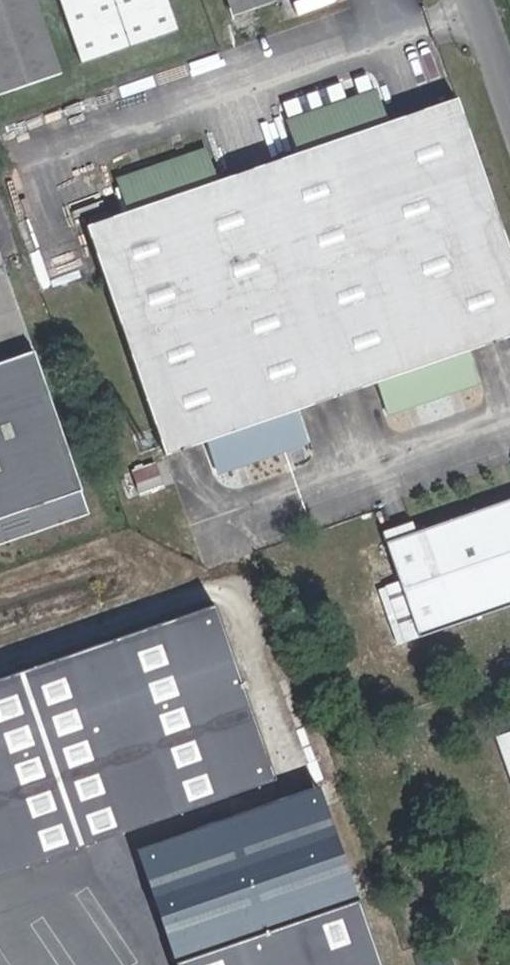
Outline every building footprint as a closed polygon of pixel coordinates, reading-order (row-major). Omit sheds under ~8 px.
[(57,78),(30,0),(0,0),(0,96),(57,78)] [(79,67),(183,30),(172,0),(55,0),(79,67)] [(257,0),(224,0),(228,11),(257,0)] [(509,336),(509,252),(455,100),(385,126),(374,99),(290,130),(301,157),(214,188),(203,161),(119,192),(128,219),(86,235),(170,459),(211,445),(222,470),(305,441),(296,414),(383,383),(393,409),(476,380),(466,353),(509,336)] [(88,510),(30,349),(0,265),(0,542),(88,510)] [(407,643),(423,636),(426,644),(509,615),(509,509),(423,540),(395,551),(407,587),(389,594),(407,643)] [(391,540),(395,551),(423,540),(420,530),(391,540)] [(221,602),(0,676),(0,875),(283,778),(221,602)] [(410,650),(426,644),(423,636),(407,643),(410,650)] [(323,782),(142,846),(183,964),(385,964),(323,782)]
